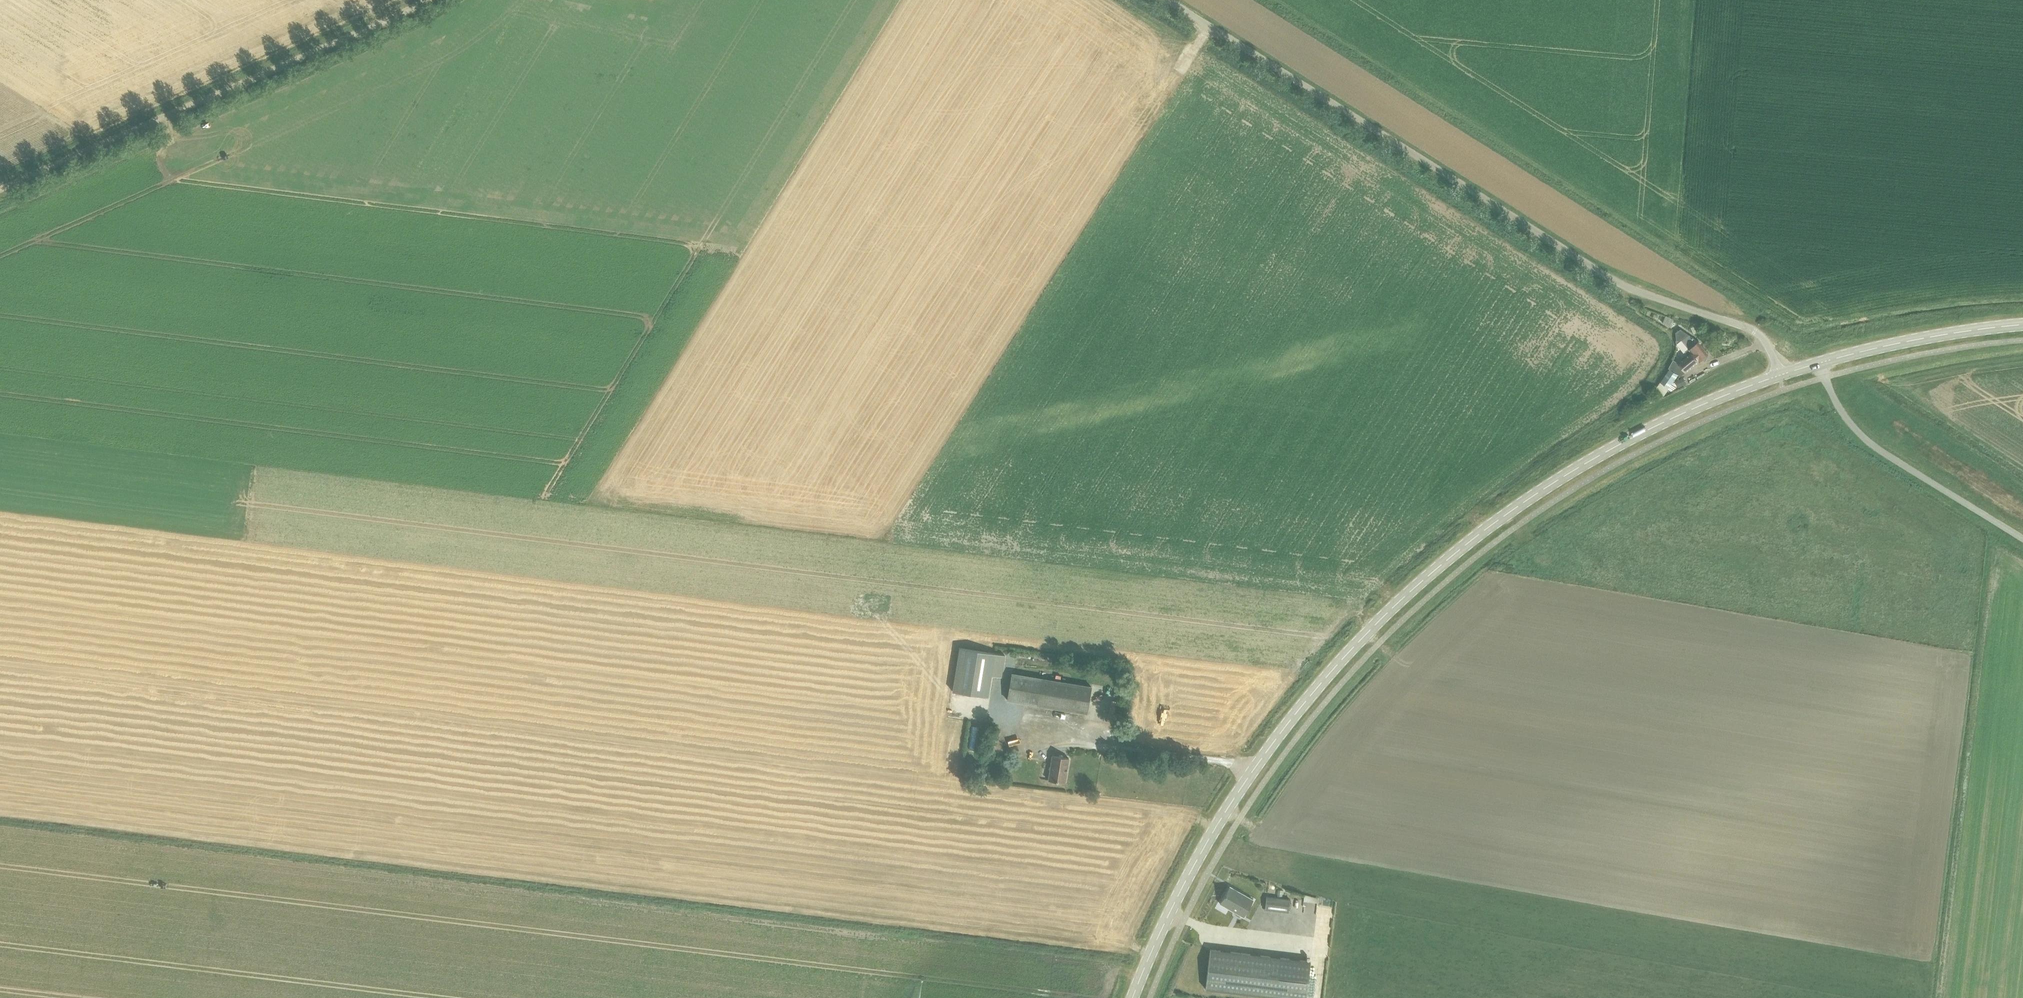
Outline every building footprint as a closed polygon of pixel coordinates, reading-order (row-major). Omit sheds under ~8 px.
[(1675,319),(1666,315),(1663,323),(1672,326),(1675,319)] [(1674,359),(1669,368),(1670,369),(1678,374),(1681,376),(1686,372),(1708,353),(1699,342),(1694,338),(1689,334),(1684,331),(1681,329),(1680,329),(1678,331),(1676,332),(1676,337),(1677,340),(1683,339),(1687,344),(1690,348),(1686,351),(1688,355),(1679,363),(1674,359)] [(1660,381),(1654,389),(1663,396),(1669,388),(1672,390),(1677,386),(1675,382),(1674,381),(1678,374),(1670,369),(1661,382),(1660,381)] [(1684,376),(1676,381),(1679,387),(1688,382),(1684,376)] [(988,697),(995,653),(959,648),(952,691),(988,697)] [(1012,673),(1008,700),(1038,705),(1087,713),(1091,686),(1042,678),(1012,673)] [(971,725),(969,746),(978,747),(981,726),(971,725)] [(1065,783),(1069,758),(1053,755),(1049,780),(1065,783)] [(1231,906),(1230,909),(1244,917),(1253,900),(1230,886),(1220,903),(1222,901),(1231,906)] [(1305,895),(1304,901),(1317,903),(1318,898),(1305,895)] [(1289,912),(1290,899),(1266,897),(1265,909),(1289,912)] [(1285,997),(1306,997),(1310,961),(1210,949),(1205,988),(1285,997)]
